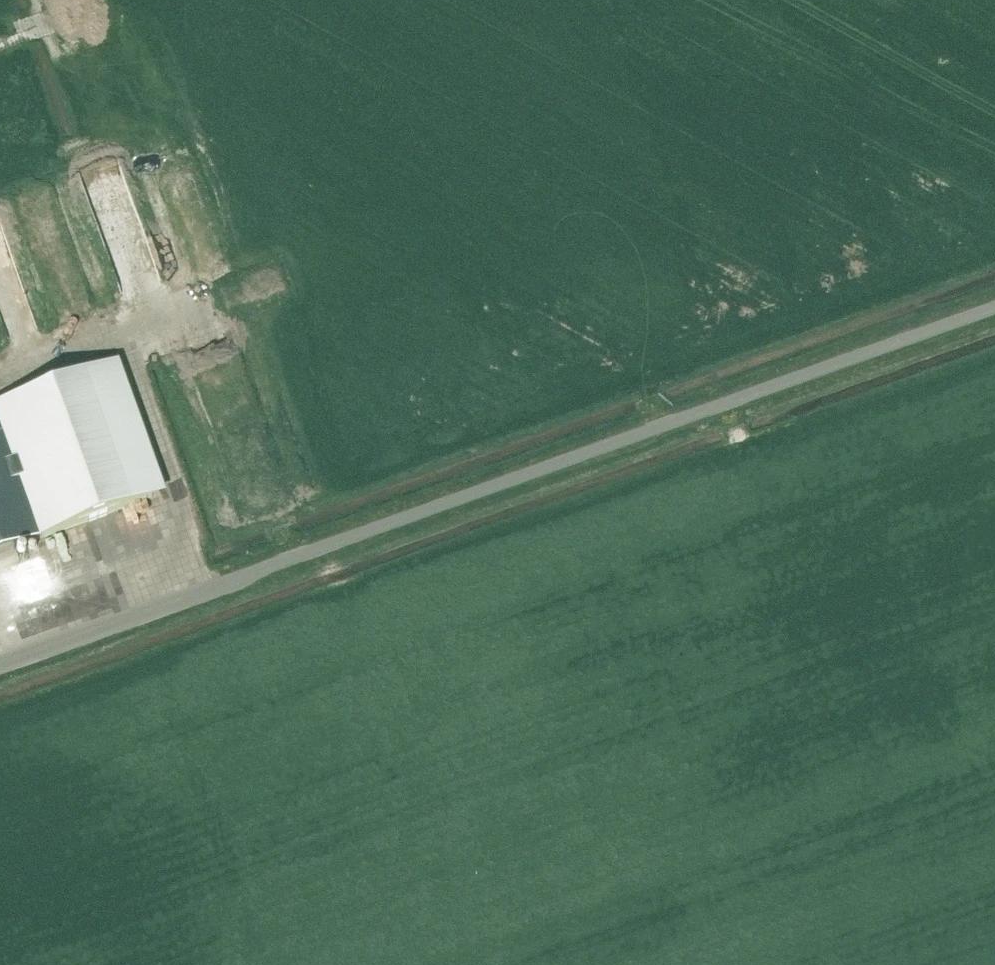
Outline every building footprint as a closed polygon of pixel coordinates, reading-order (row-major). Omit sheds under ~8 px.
[(50,535),(166,493),(119,362),(0,404),(0,553),(50,535)]
